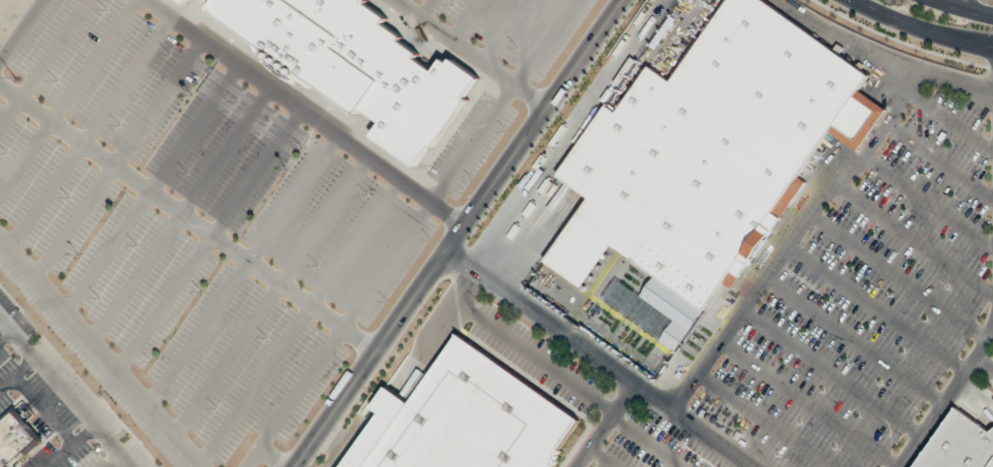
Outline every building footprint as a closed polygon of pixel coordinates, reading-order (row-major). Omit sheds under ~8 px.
[(214,3),(210,0),(363,0),(384,16),(380,21),(399,35),(397,39),(414,51),(411,56),(430,69),(437,59),(443,62),(446,58),(472,77),(458,96),(461,99),(426,147),(423,145),(409,165),(365,133),(376,119),(356,105),(352,110),(312,82),(311,84),(303,83),(296,82),(289,79),(281,76),(273,71),(266,65),(260,59),(256,53),(252,46),(248,39),(251,37),(211,8),(214,3)] [(670,81),(727,0),(763,0),(869,75),(859,89),(886,108),(856,150),(829,131),(797,177),(804,182),(729,290),(722,285),(675,352),(659,341),(673,321),(639,296),(654,275),(612,245),(583,287),(545,260),(590,197),(558,175),(607,105),(617,112),(649,67),(670,81)] [(554,466),(553,466),(342,466),(380,413),(371,406),(385,386),(408,402),(456,334),(578,420),(558,449),(559,450),(556,454),(558,455),(555,460),(556,461),(553,465),(554,466)] [(13,404),(0,415),(0,466),(16,466),(46,441),(13,404)] [(990,430),(955,406),(912,466),(992,466),(992,428),(990,430)]
